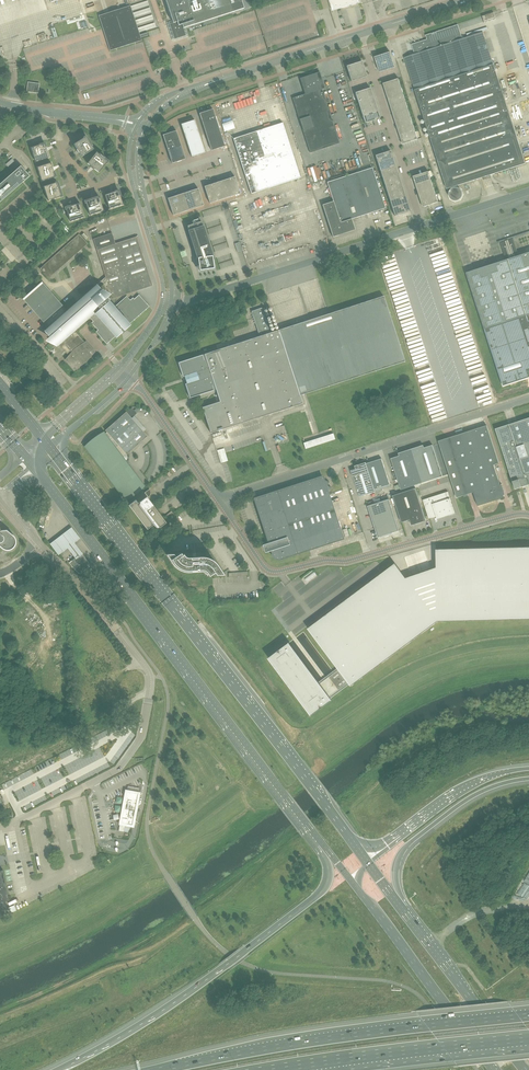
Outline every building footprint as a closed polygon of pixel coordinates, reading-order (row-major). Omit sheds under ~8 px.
[(165,0),(173,23),(169,24),(172,32),(176,30),(177,34),(185,32),(183,28),(244,8),(241,0),(165,0)] [(361,2),(360,0),(329,0),(332,11),(361,2)] [(142,40),(130,5),(99,16),(102,26),(110,51),(142,40)] [(496,19),(494,12),(482,16),(484,23),(496,19)] [(411,55),(404,57),(405,60),(415,89),(427,126),(427,128),(447,189),(479,178),(482,177),(490,175),(525,163),(515,132),(505,101),(505,100),(493,64),(493,63),(487,46),(483,32),(462,38),(458,25),(426,35),(427,39),(412,44),(415,54),(411,55)] [(31,37),(33,45),(60,38),(57,30),(31,37)] [(390,52),(382,54),(387,70),(395,67),(390,52)] [(375,57),(380,72),(387,70),(382,54),(375,57)] [(362,61),(354,64),(359,79),(367,76),(362,61)] [(354,64),(346,66),(351,81),(359,79),(354,64)] [(330,111),(329,111),(322,89),(324,88),(321,79),(319,72),(300,79),(305,94),(293,98),(300,123),(303,131),(300,132),(298,133),(305,154),(307,154),(315,151),(318,161),(327,158),(323,148),(339,143),(330,115),(331,115),(330,111)] [(383,84),(386,91),(401,86),(398,79),(383,84)] [(28,82),(27,92),(38,93),(39,84),(28,82)] [(386,91),(388,99),(403,94),(401,86),(386,91)] [(355,93),(357,100),(373,96),(370,88),(355,93)] [(388,99),(390,106),(406,101),(403,94),(388,99)] [(357,100),(360,108),(375,103),(373,96),(357,100)] [(390,106),(393,114),(408,109),(406,101),(390,106)] [(360,108),(362,115),(377,111),(375,103),(360,108)] [(225,146),(213,109),(203,112),(202,115),(200,115),(211,150),(225,146)] [(393,114),(395,121),(411,116),(408,109),(393,114)] [(264,125),(271,124),(268,111),(262,112),(264,125)] [(362,115),(365,123),(380,118),(377,111),(362,115)] [(226,119),(229,129),(240,126),(237,116),(226,119)] [(395,121),(398,129),(413,124),(411,116),(395,121)] [(182,126),(192,157),(205,152),(195,120),(185,123),(184,125),(182,126)] [(300,177),(283,123),(233,138),(251,193),(300,177)] [(398,129),(400,136),(415,132),(413,124),(398,129)] [(185,159),(176,130),(167,134),(165,136),(163,137),(172,163),(185,159)] [(418,139),(415,132),(400,136),(403,144),(418,139)] [(76,150),(78,153),(79,153),(81,157),(94,149),(86,137),(74,144),(77,149),(77,150),(76,150)] [(48,151),(47,147),(46,147),(45,143),(31,148),(35,162),(49,157),(47,151),(48,151)] [(375,156),(378,163),(393,158),(390,151),(375,156)] [(87,164),(91,166),(90,167),(94,169),(99,173),(108,161),(96,152),(87,164)] [(378,163),(380,171),(395,166),(393,158),(378,163)] [(54,171),(54,170),(53,167),(52,167),(51,163),(37,167),(42,181),(55,177),(56,177),(54,171)] [(22,182),(24,181),(29,176),(21,166),(20,167),(13,173),(3,182),(0,184),(0,202),(22,182)] [(380,171),(382,178),(398,173),(395,166),(380,171)] [(372,168),(327,182),(333,202),(323,205),(333,236),(332,236),(333,237),(339,235),(339,234),(354,229),(351,219),(385,208),(372,168)] [(413,176),(416,184),(431,179),(428,171),(413,176)] [(382,178),(385,186),(400,181),(398,173),(382,178)] [(227,179),(233,196),(240,193),(235,176),(227,179)] [(219,181),(225,198),(233,196),(227,179),(219,181)] [(416,184),(418,191),(433,187),(431,179),(416,184)] [(212,184),(217,201),(225,198),(219,181),(212,184)] [(385,186),(387,193),(402,188),(400,181),(385,186)] [(61,190),(59,186),(57,182),(44,187),(48,201),(62,196),(60,190),(61,190)] [(217,201),(212,184),(204,186),(210,203),(217,201)] [(418,191),(420,199),(436,194),(433,187),(418,191)] [(190,191),(196,208),(204,205),(198,188),(190,191)] [(387,193),(390,201),(405,196),(402,188),(387,193)] [(114,191),(111,192),(111,193),(105,195),(109,209),(123,204),(119,190),(114,192),(114,191)] [(183,193),(188,210),(196,208),(190,191),(183,193)] [(281,202),(290,201),(289,192),(280,193),(281,202)] [(175,196),(181,213),(188,210),(183,193),(175,196)] [(423,207),(428,205),(438,202),(436,194),(420,199),(423,207)] [(168,198),(173,215),(181,213),(175,196),(168,198)] [(390,201),(392,208),(407,203),(405,196),(390,201)] [(85,202),(86,202),(90,215),(104,211),(99,197),(100,197),(99,197),(95,198),(91,199),(85,201),(85,202)] [(84,217),(80,204),(80,203),(75,204),(71,205),(72,206),(65,208),(66,208),(70,222),(84,217)] [(410,211),(407,203),(392,208),(395,216),(410,211)] [(250,216),(253,224),(266,219),(263,211),(250,216)] [(198,256),(199,257),(198,258),(199,270),(214,268),(212,255),(211,256),(211,252),(201,221),(187,226),(197,256),(198,256)] [(243,222),(239,224),(240,226),(237,227),(244,244),(251,241),(243,222)] [(153,286),(137,237),(115,243),(112,233),(94,239),(99,255),(106,277),(97,284),(110,299),(137,291),(143,289),(144,290),(147,289),(147,287),(153,286)] [(87,243),(85,240),(79,234),(40,269),(43,272),(48,278),(49,277),(81,249),(83,247),(87,243)] [(466,272),(503,386),(528,377),(528,321),(527,315),(528,315),(528,252),(516,256),(515,254),(518,253),(513,238),(500,243),(505,258),(508,257),(508,259),(496,263),(473,270),(466,272)] [(42,282),(23,299),(34,312),(35,311),(49,326),(66,311),(53,296),(53,295),(42,282)] [(86,362),(95,352),(86,341),(85,342),(76,332),(75,331),(90,317),(90,318),(91,319),(93,321),(92,323),(98,330),(96,332),(98,335),(107,344),(109,342),(115,337),(116,338),(121,333),(125,330),(130,325),(130,324),(149,306),(139,295),(134,299),(133,298),(130,300),(127,296),(116,306),(110,299),(97,284),(81,298),(80,297),(77,300),(78,301),(66,311),(49,326),(49,327),(45,331),(52,340),(58,346),(59,345),(69,355),(65,360),(75,371),(86,362)] [(190,398),(216,389),(220,401),(202,407),(211,433),(302,403),(300,395),(306,393),(405,361),(383,296),(329,313),(270,333),(262,307),(251,311),(254,319),(259,336),(178,362),(183,376),(184,376),(186,383),(185,383),(190,398)] [(132,407),(126,412),(105,430),(107,432),(105,433),(85,448),(125,500),(126,499),(140,488),(144,485),(126,461),(127,460),(128,459),(128,458),(128,457),(128,456),(128,455),(127,454),(147,436),(131,418),(137,413),(132,407)] [(517,421),(508,424),(495,429),(515,489),(528,484),(528,418),(517,421)] [(477,505),(504,496),(504,495),(505,494),(501,484),(500,484),(494,465),(499,463),(487,425),(438,441),(457,497),(473,492),(477,505)] [(332,433),(302,443),(304,449),(334,440),(332,433)] [(423,445),(411,449),(422,483),(442,476),(432,445),(424,447),(423,445)] [(397,456),(391,458),(401,489),(422,483),(411,449),(398,453),(399,455),(397,455),(396,455),(397,456)] [(366,462),(374,489),(381,487),(390,484),(382,458),(366,463),(366,462)] [(356,469),(351,470),(353,476),(359,496),(375,491),(374,489),(366,462),(358,465),(355,466),(356,469)] [(322,476),(254,498),(269,543),(270,543),(274,554),(274,556),(276,557),(278,558),(280,558),(297,552),(297,553),(343,538),(328,495),(328,493),(331,488),(327,486),(329,482),(325,480),(324,482),(322,476)] [(166,522),(146,496),(145,497),(143,494),(144,493),(140,488),(126,499),(129,504),(128,505),(147,529),(153,524),(155,527),(157,527),(158,526),(159,527),(166,522)] [(393,496),(401,522),(410,519),(412,524),(415,523),(415,524),(426,520),(415,488),(393,496)] [(423,500),(429,518),(431,518),(449,514),(449,515),(455,513),(448,491),(423,500)] [(389,499),(368,506),(375,528),(378,537),(399,530),(389,499)] [(68,548),(70,552),(77,547),(74,543),(80,538),(71,527),(50,544),(58,555),(68,548)] [(3,547),(2,547),(3,547),(4,548),(5,548),(6,549),(7,549),(8,549),(9,549),(10,548),(10,549),(11,548),(12,548),(13,547),(14,546),(15,545),(15,544),(16,542),(16,541),(16,540),(15,538),(15,537),(14,536),(13,535),(10,532),(7,530),(1,530),(0,529),(0,545),(3,547)] [(81,553),(77,547),(70,552),(75,558),(81,553)] [(528,617),(528,547),(436,549),(436,567),(406,578),(395,563),(309,627),(340,668),(300,698),(299,697),(298,697),(310,713),(311,713),(310,711),(350,681),(352,685),(439,620),(528,617)] [(202,556),(200,556),(196,556),(196,557),(197,557),(197,558),(191,558),(190,557),(191,557),(188,557),(187,557),(186,556),(185,556),(184,555),(183,554),(183,553),(182,553),(182,554),(180,552),(175,556),(173,553),(166,554),(172,563),(173,564),(174,565),(175,566),(176,567),(177,568),(178,569),(179,569),(180,570),(181,570),(182,571),(184,571),(185,571),(186,571),(188,571),(189,571),(192,571),(191,571),(191,570),(198,569),(198,570),(197,570),(197,571),(201,571),(202,571),(203,571),(204,572),(205,572),(205,573),(206,574),(206,573),(207,573),(208,575),(212,573),(214,572),(215,574),(223,574),(217,564),(216,563),(215,562),(214,561),(213,560),(212,560),(211,559),(210,558),(209,558),(207,557),(206,557),(205,556),(204,556),(202,556)] [(81,553),(75,558),(69,562),(73,567),(79,574),(89,566),(90,565),(88,561),(81,553)] [(311,715),(332,700),(289,642),(268,658),(298,697),(310,713),(311,715)] [(117,661),(118,665),(119,664),(122,670),(127,667),(123,658),(117,661)] [(121,823),(132,825),(138,797),(126,795),(121,823)] [(0,897),(1,901),(9,900),(8,895),(3,869),(0,870),(0,897)] [(262,1044),(282,1041),(282,1035),(258,1038),(259,1042),(261,1042),(262,1044)] [(94,1049),(110,1041),(107,1036),(91,1044),(94,1049)] [(218,1047),(220,1052),(234,1049),(233,1044),(218,1047)]
